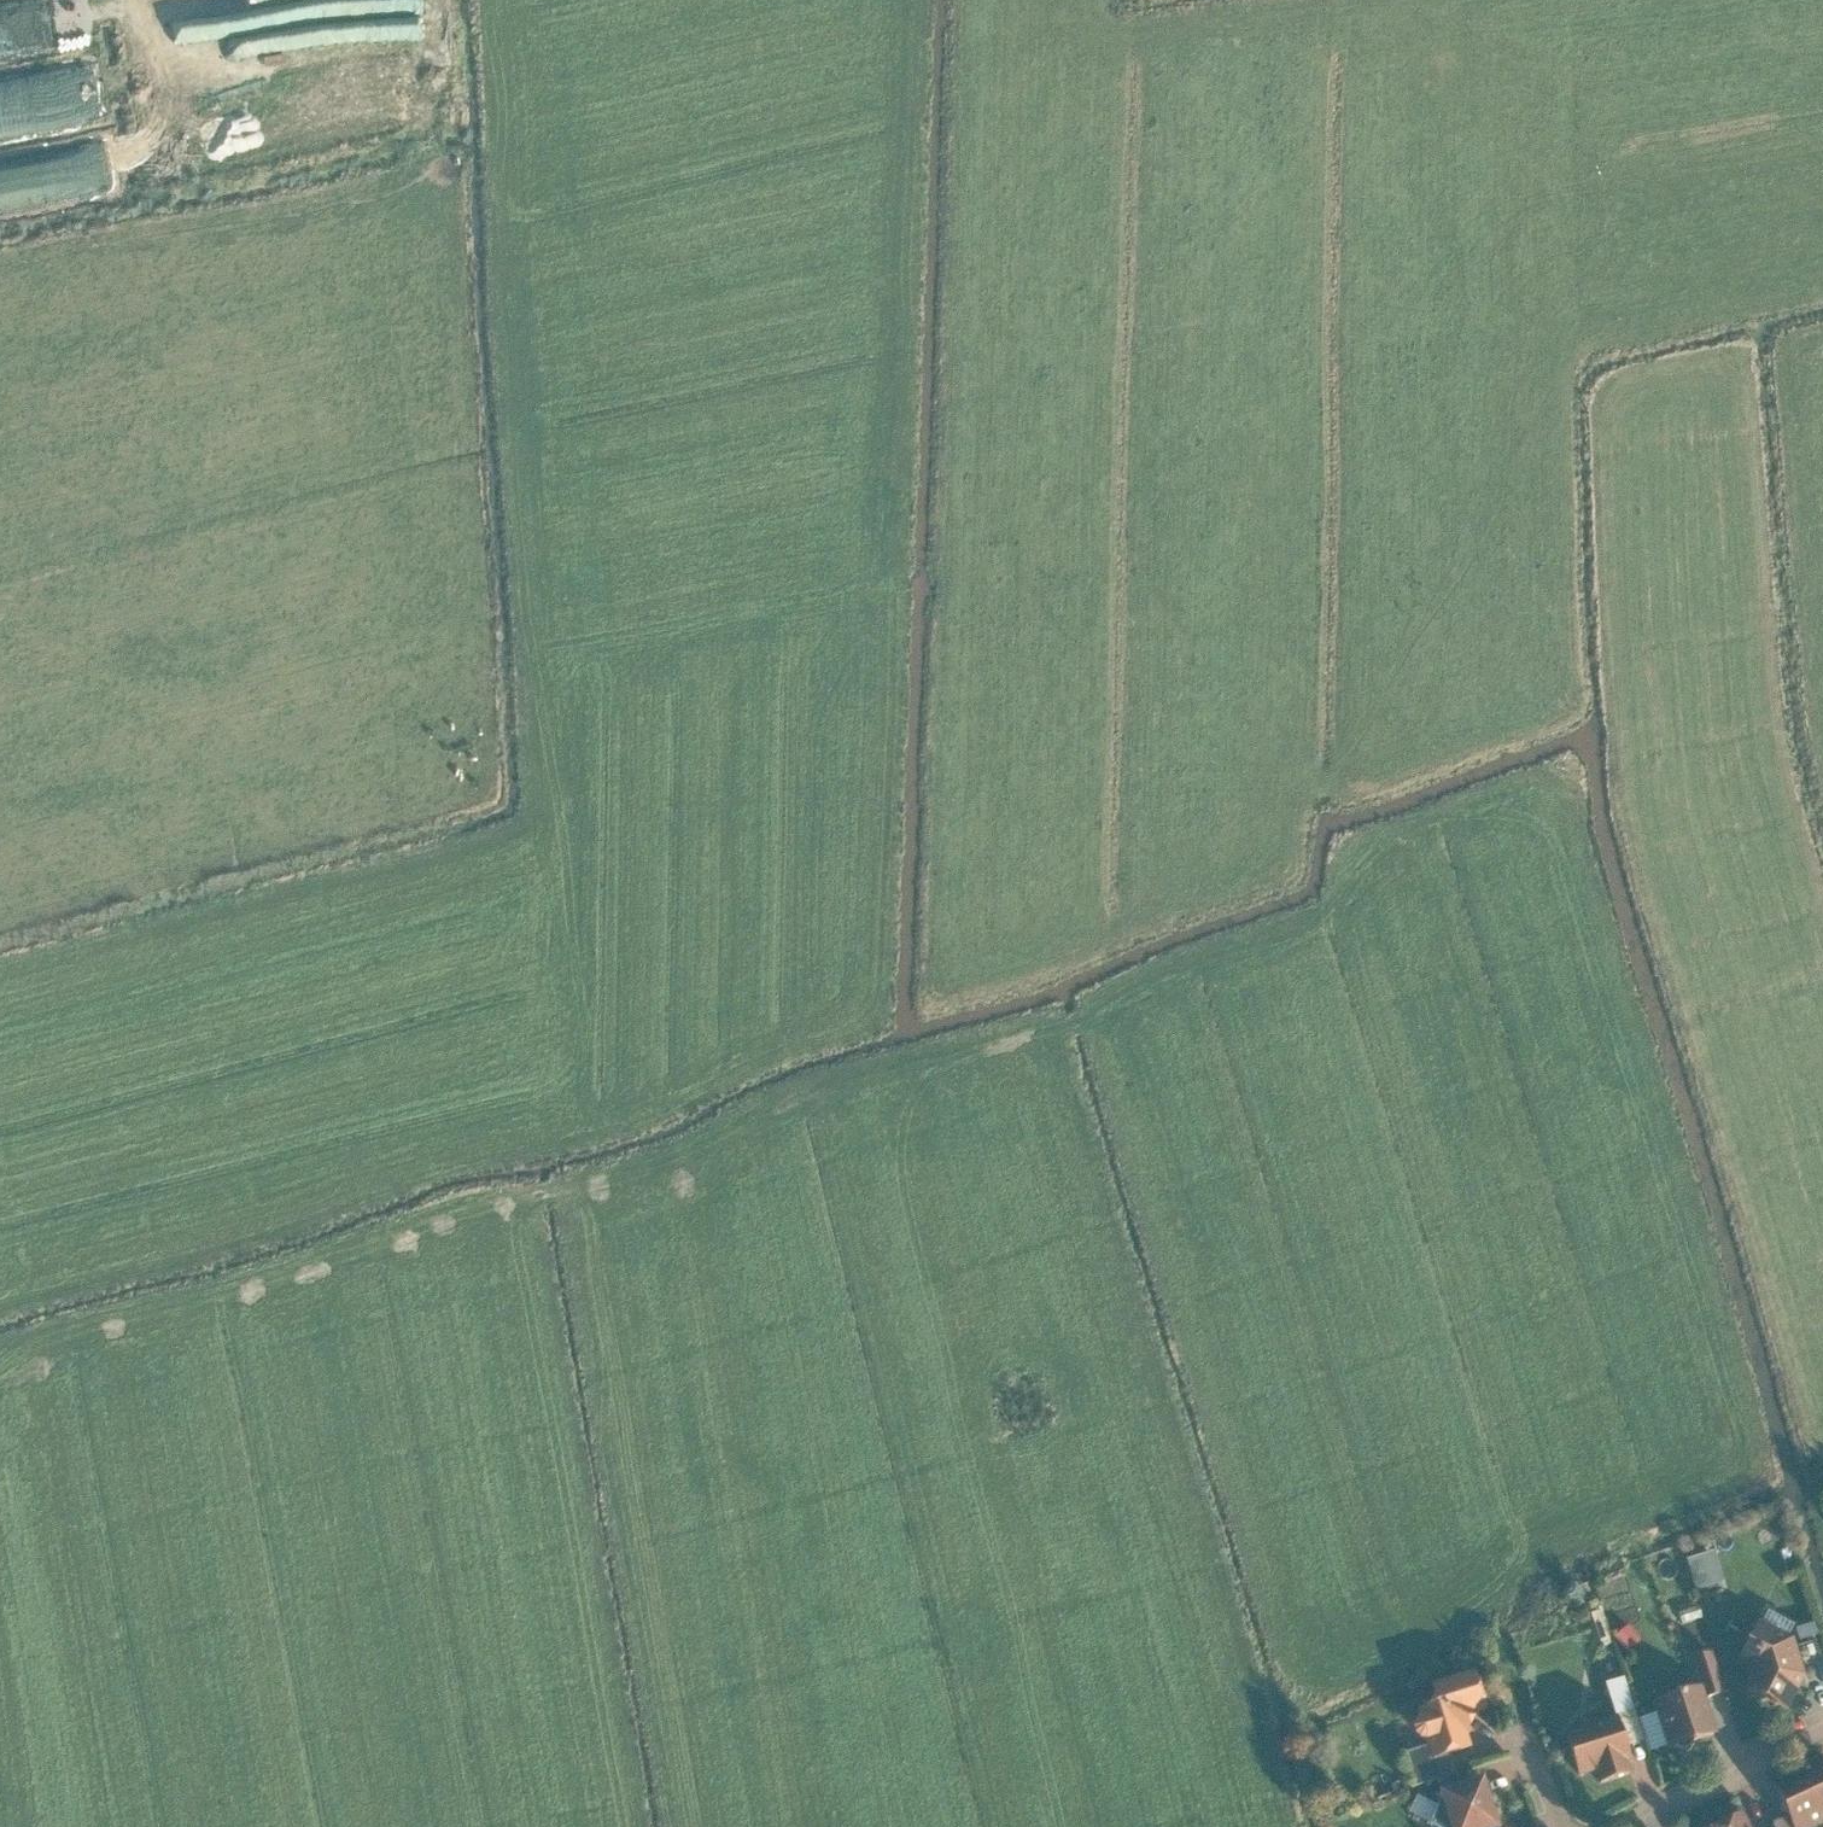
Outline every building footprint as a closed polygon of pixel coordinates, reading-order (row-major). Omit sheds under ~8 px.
[(1718,1549),(1690,1555),(1697,1589),(1725,1582),(1718,1549)] [(1737,1667),(1746,1672),(1749,1679),(1743,1688),(1788,1713),(1807,1676),(1795,1639),(1760,1622),(1737,1667)] [(1693,1659),(1702,1689),(1706,1699),(1726,1693),(1713,1653),(1693,1659)] [(1427,1706),(1417,1711),(1418,1717),(1413,1723),(1411,1731),(1414,1736),(1419,1741),(1427,1743),(1428,1747),(1433,1761),(1448,1756),(1472,1748),(1467,1735),(1477,1714),(1489,1711),(1475,1670),(1429,1685),(1433,1697),(1427,1706)] [(1702,1689),(1654,1704),(1669,1753),(1718,1737),(1706,1699),(1702,1689)] [(1617,1718),(1565,1734),(1579,1779),(1596,1774),(1599,1784),(1634,1773),(1617,1718)] [(1454,1775),(1448,1756),(1433,1761),(1428,1747),(1403,1756),(1413,1788),(1454,1775)] [(1797,1770),(1822,1826),(1822,1758),(1797,1770)] [(1771,1782),(1787,1818),(1792,1826),(1821,1826),(1822,1826),(1797,1770),(1771,1782)] [(1482,1782),(1440,1795),(1443,1805),(1429,1825),(1435,1826),(1497,1826),(1482,1782)] [(1742,1816),(1722,1826),(1748,1826),(1742,1816)] [(1774,1826),(1792,1826),(1787,1818),(1773,1825),(1774,1826)]
